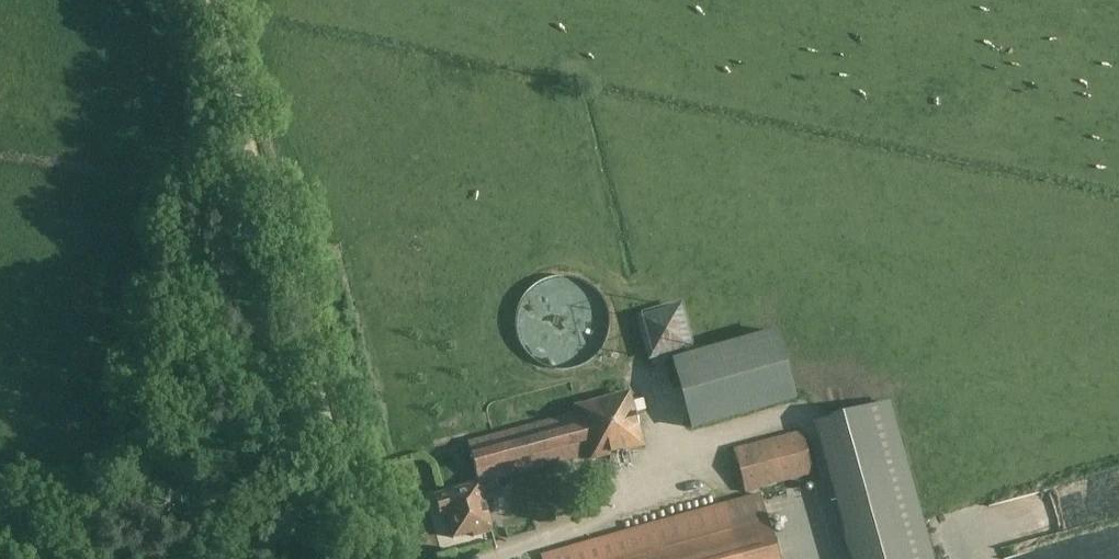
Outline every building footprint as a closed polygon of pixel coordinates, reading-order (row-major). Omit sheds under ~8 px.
[(525,322),(525,328),(525,332),(526,338),(528,345),(531,350),(535,356),(539,360),(544,364),(549,367),(554,369),(560,371),(566,372),(573,372),(579,371),(586,368),(592,366),(597,363),(602,358),(605,355),(610,346),(614,333),(614,323),(613,319),(609,306),(600,294),(592,288),(583,284),(575,282),(570,281),(563,281),(557,282),(551,285),(546,287),(540,291),(536,295),(532,300),(529,304),(527,309),(525,315),(525,322)] [(680,306),(635,317),(647,362),(692,351),(680,306)] [(776,330),(671,359),(690,431),(795,401),(776,330)] [(470,440),(465,441),(478,484),(480,492),(498,488),(496,480),(587,457),(588,463),(610,457),(609,455),(623,452),(623,453),(644,448),(629,391),(620,393),(576,405),(578,413),(491,435),(470,440)] [(812,424),(850,558),(934,558),(890,402),(812,424)] [(801,432),(733,450),(744,493),(795,480),(813,475),(801,432)] [(480,492),(478,484),(434,496),(439,518),(446,516),(452,538),(472,533),(473,538),(491,533),(480,492)] [(540,555),(541,558),(777,558),(759,494),(540,555)]
